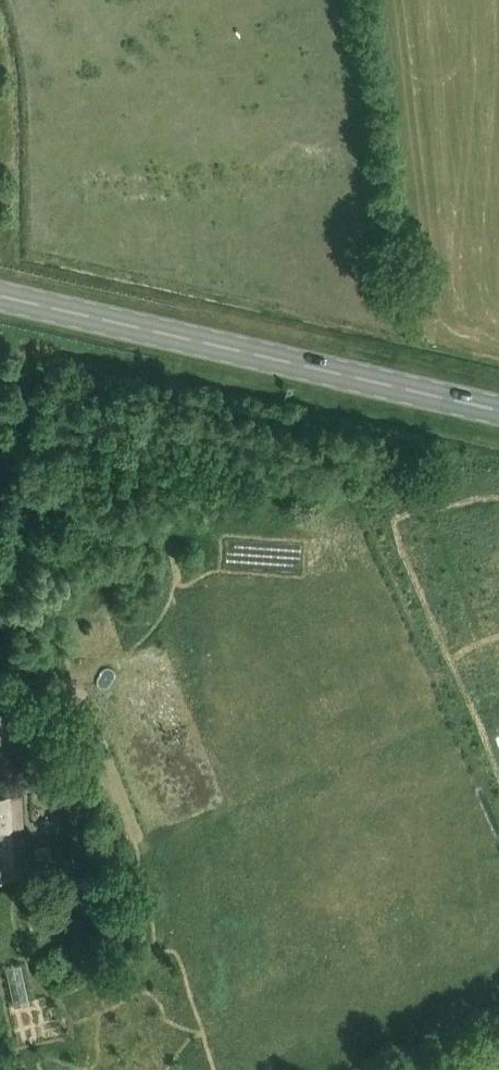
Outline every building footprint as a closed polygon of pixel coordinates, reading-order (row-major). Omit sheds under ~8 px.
[(0,711),(0,739),(24,738),(22,710),(0,711)] [(22,852),(19,796),(0,796),(0,877),(19,877),(18,852),(22,852)] [(50,846),(34,846),(35,862),(51,861),(50,846)]
